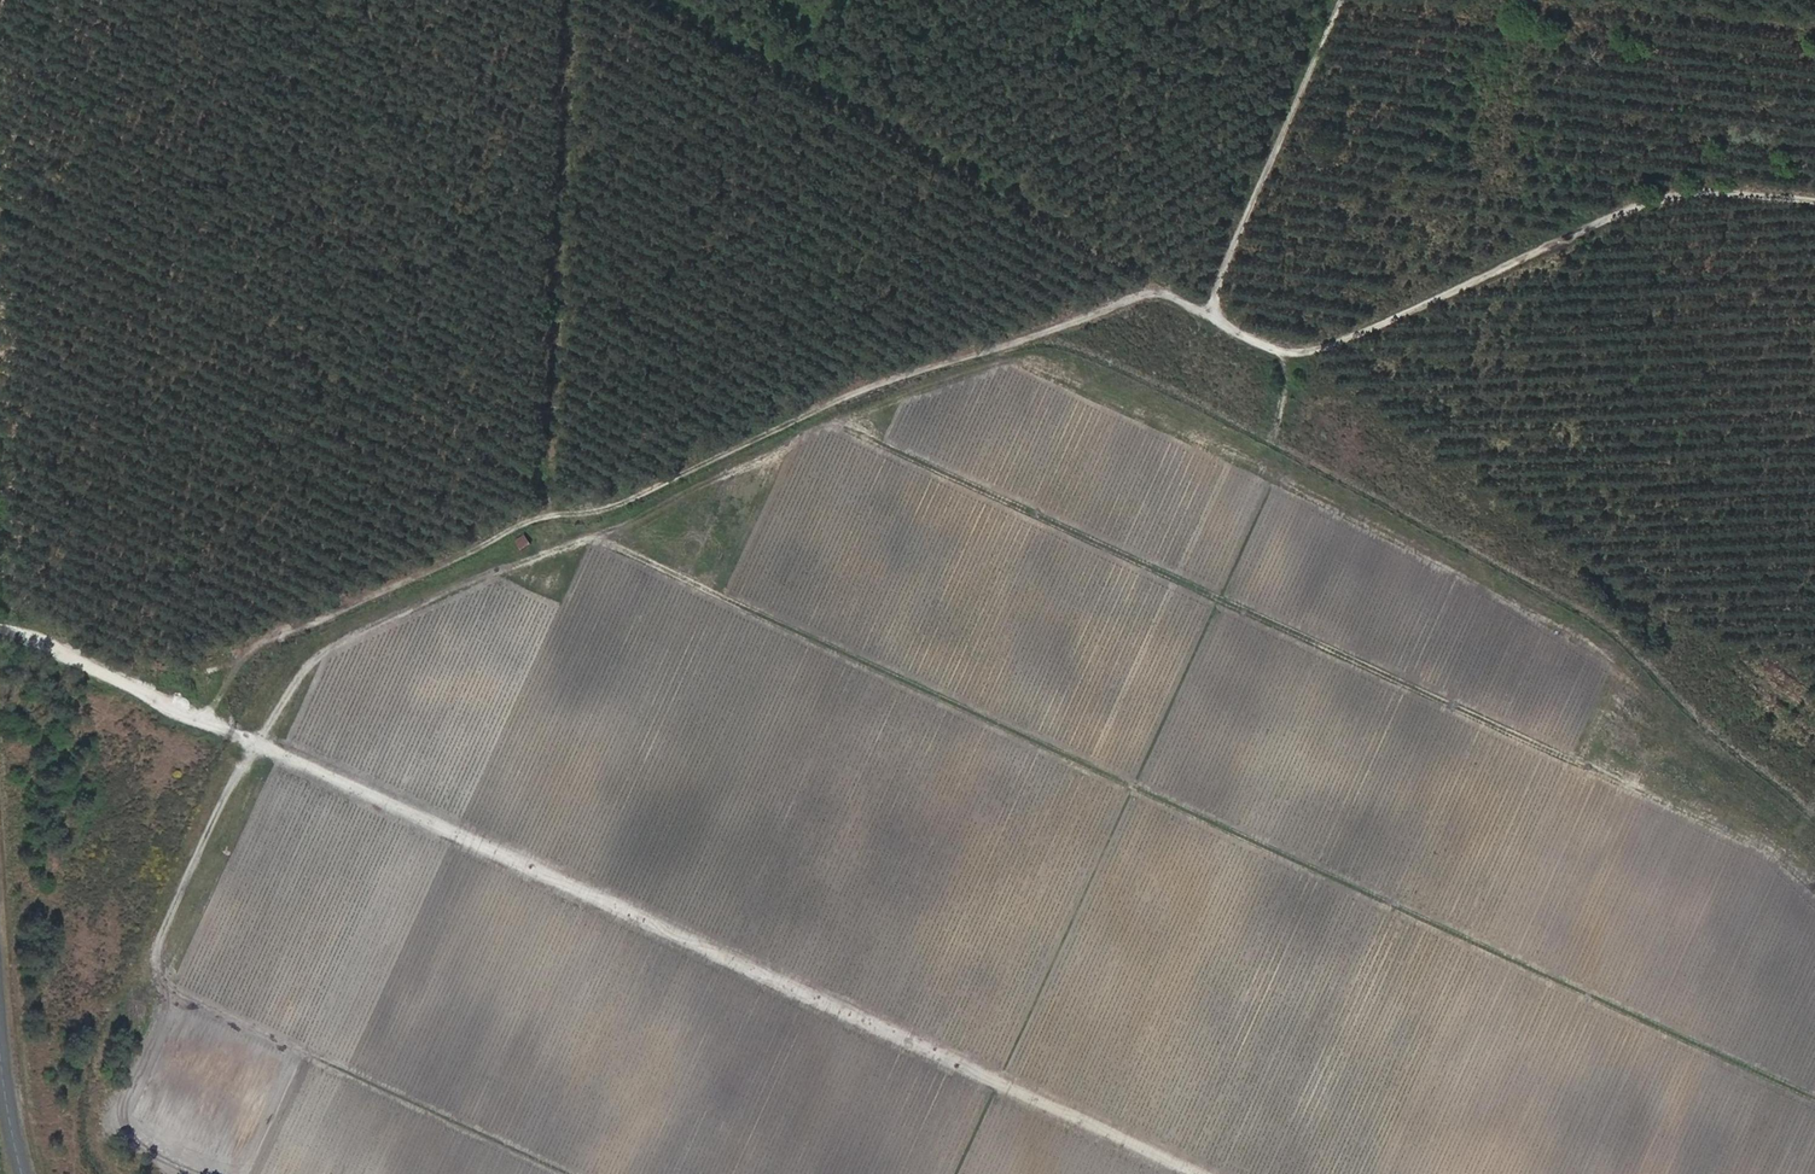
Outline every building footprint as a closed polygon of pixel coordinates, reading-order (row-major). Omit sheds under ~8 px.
[(531,544),(524,535),(516,541),(523,550),(531,544)]
